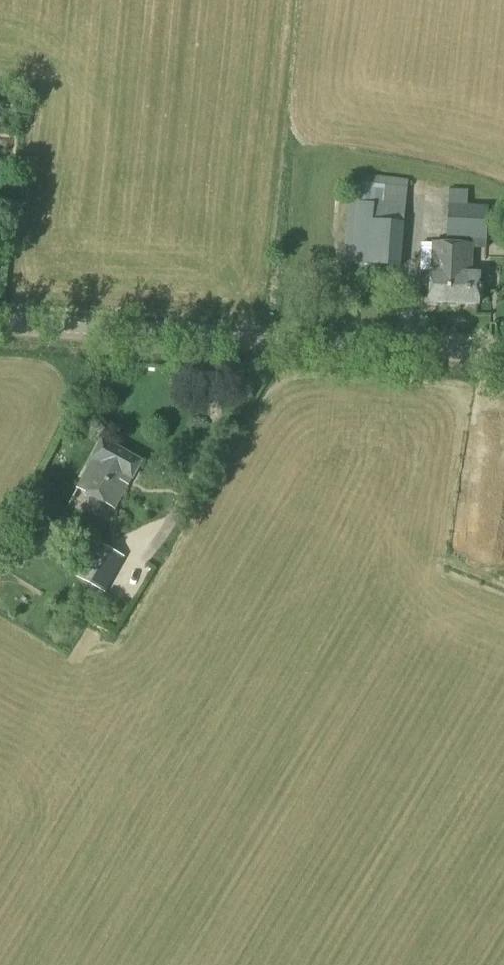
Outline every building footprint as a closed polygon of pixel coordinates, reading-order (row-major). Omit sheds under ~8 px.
[(398,267),(406,183),(374,180),(374,186),(360,185),(358,205),(350,205),(344,262),(398,267)] [(487,239),(489,207),(449,205),(447,237),(487,239)] [(451,277),(453,245),(433,243),(432,273),(430,273),(430,303),(447,304),(449,277),(451,277)] [(449,277),(447,304),(478,305),(479,276),(471,276),(472,246),(453,245),(451,277),(449,277)] [(130,481),(139,465),(100,444),(92,460),(92,461),(75,492),(112,512),(129,481),(130,481)] [(109,597),(114,587),(109,584),(123,559),(96,544),(77,579),(109,597)]
